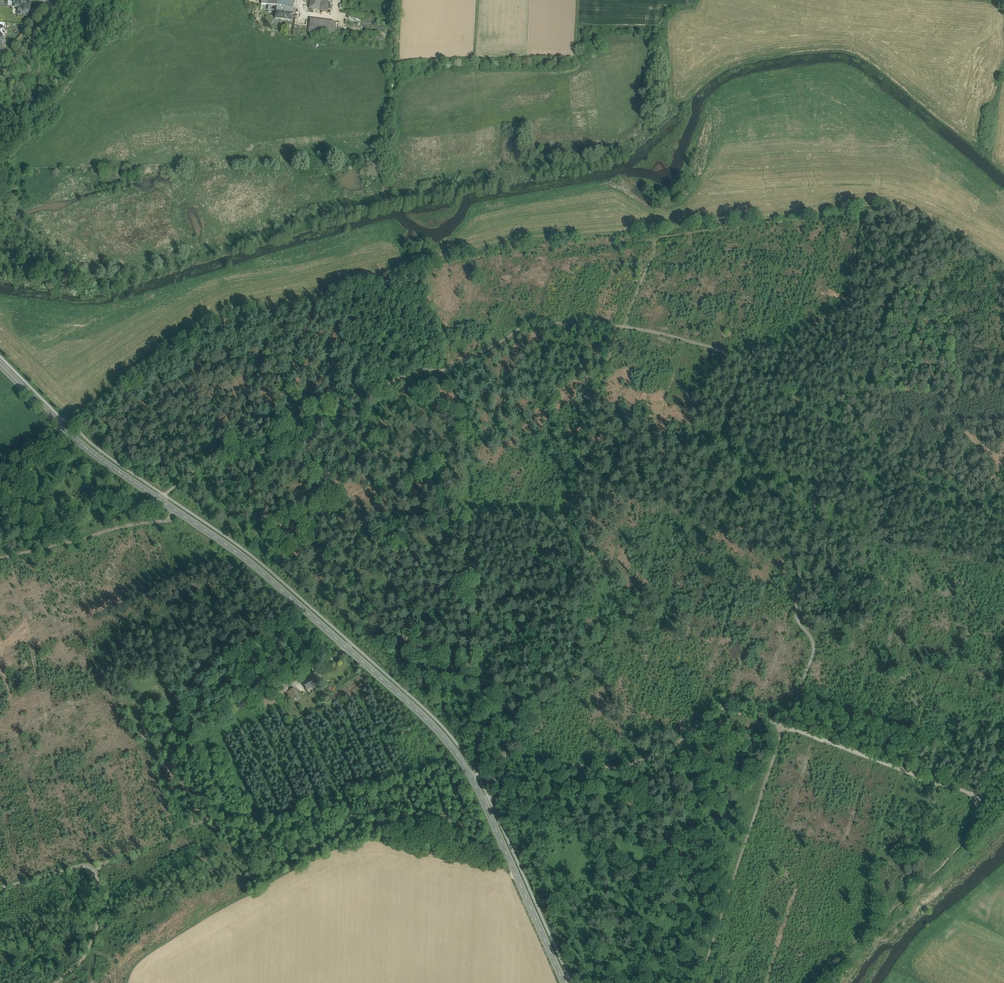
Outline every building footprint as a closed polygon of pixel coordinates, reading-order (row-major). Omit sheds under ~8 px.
[(20,2),(20,0),(19,0),(14,0),(14,1),(13,7),(19,8),(18,14),(28,16),(30,4),(20,2)] [(261,4),(277,6),(293,9),(294,0),(262,0),(261,4)] [(309,9),(319,10),(320,0),(310,0),(309,9)] [(319,10),(327,11),(329,0),(320,0),(319,10)] [(293,9),(277,6),(275,19),(291,21),(293,13),(292,13),(293,9)] [(335,23),(310,19),(309,29),(318,30),(334,32),(335,23)] [(315,673),(311,676),(311,677),(302,682),(306,690),(316,684),(316,685),(320,682),(315,673)] [(293,699),(299,696),(294,687),(288,690),(293,699)]
